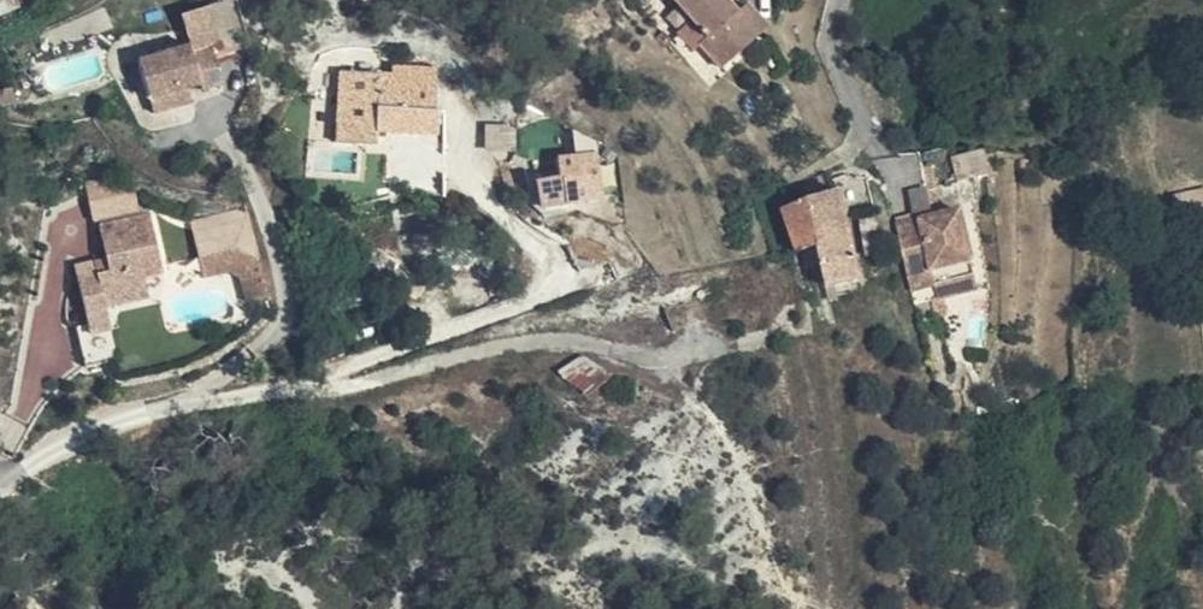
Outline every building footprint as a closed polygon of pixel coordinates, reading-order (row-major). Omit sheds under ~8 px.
[(18,10),(14,0),(0,0),(0,17),(18,10)] [(700,46),(721,70),(770,27),(748,3),(739,12),(728,0),(672,0),(691,21),(707,40),(700,46)] [(695,51),(700,46),(707,40),(691,21),(678,33),(695,51)] [(312,123),(338,124),(341,73),(342,47),(314,46),(312,123)] [(130,63),(142,102),(180,90),(193,86),(194,92),(215,85),(204,51),(185,56),(182,48),(130,63)] [(341,73),(338,124),(337,144),(378,146),(379,134),(436,137),(437,112),(433,111),(434,70),(393,67),(393,76),(341,73)] [(180,90),(142,102),(147,116),(184,105),(180,90)] [(572,160),(595,158),(594,146),(572,148),(572,160)] [(561,180),(563,203),(599,200),(595,158),(572,160),(559,161),(561,180)] [(544,205),(563,203),(561,180),(543,181),(544,205)] [(895,202),(909,262),(932,257),(995,243),(981,180),(895,202)] [(813,224),(847,221),(842,194),(809,204),(813,224)] [(794,252),(818,245),(813,224),(809,204),(782,212),(794,252)] [(105,257),(92,260),(93,272),(83,274),(73,276),(83,325),(73,327),(80,368),(112,361),(102,307),(144,298),(141,277),(158,273),(146,216),(99,227),(105,257)] [(818,245),(826,287),(859,280),(847,221),(813,224),(818,245)] [(232,267),(236,288),(238,279),(241,272),(245,266),(254,260),(251,242),(235,234),(194,241),(197,264),(221,261),(232,267)] [(995,243),(932,257),(935,274),(999,260),(995,243)] [(93,272),(92,260),(82,262),(83,274),(93,272)] [(236,288),(259,283),(254,260),(245,266),(241,272),(238,279),(236,288)] [(673,336),(682,333),(666,305),(663,305),(673,336)] [(610,381),(582,359),(562,375),(589,397),(610,381)]
